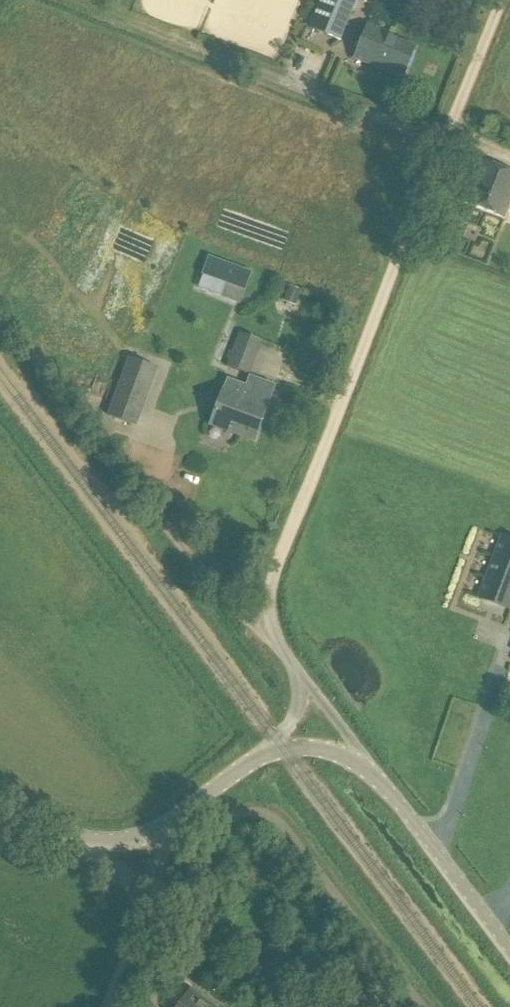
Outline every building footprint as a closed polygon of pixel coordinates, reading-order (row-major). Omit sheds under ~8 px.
[(341,39),(357,0),(321,0),(310,27),(341,39)] [(355,59),(383,70),(384,68),(405,75),(416,46),(390,35),(391,33),(368,24),(355,59)] [(505,216),(509,203),(509,172),(482,161),(467,201),(505,216)] [(252,271),(210,256),(203,273),(227,282),(222,295),(240,302),(252,271)] [(285,300),(294,304),(301,288),(292,284),(285,300)] [(227,369),(247,376),(260,342),(240,334),(227,369)] [(109,418),(134,427),(154,370),(129,361),(109,418)] [(217,407),(262,423),(269,404),(268,404),(275,385),(257,379),(254,388),(227,379),(224,388),(217,407)] [(262,423),(217,407),(211,425),(256,441),(262,423)] [(476,599),(506,611),(509,601),(509,541),(500,537),(476,599)] [(509,676),(509,660),(507,659),(501,673),(509,676)] [(164,969),(176,977),(183,967),(171,958),(164,969)] [(191,989),(179,1006),(217,1006),(191,989)]
